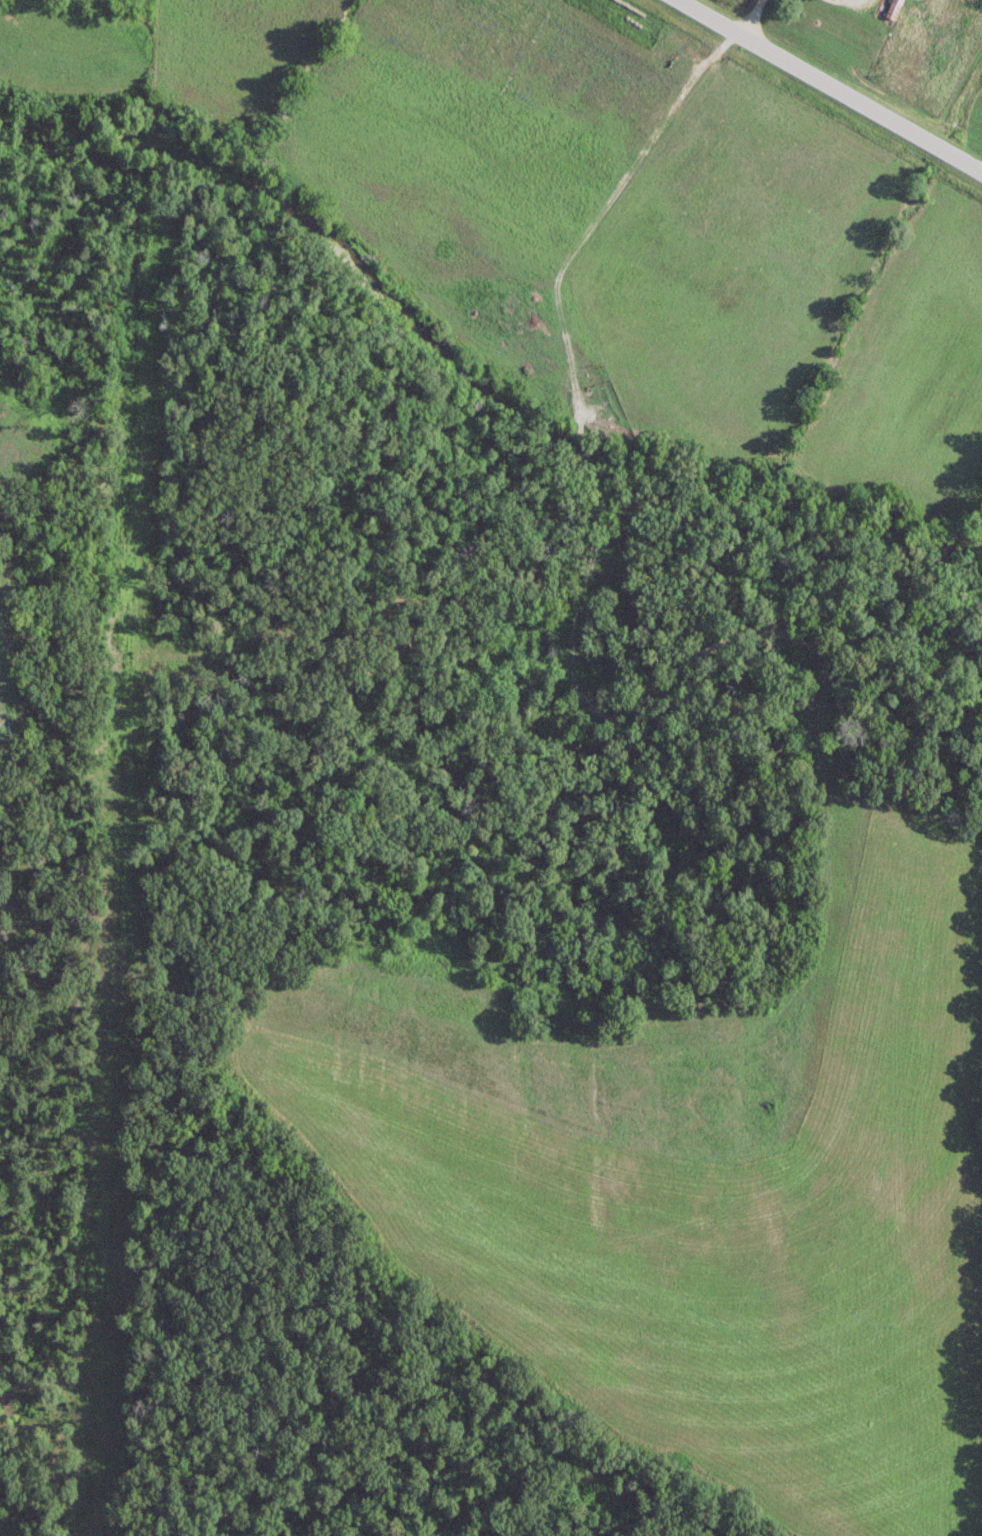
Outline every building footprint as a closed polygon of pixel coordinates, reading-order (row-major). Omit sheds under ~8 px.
[(901,0),(889,0),(889,18),(901,18),(901,0)]
